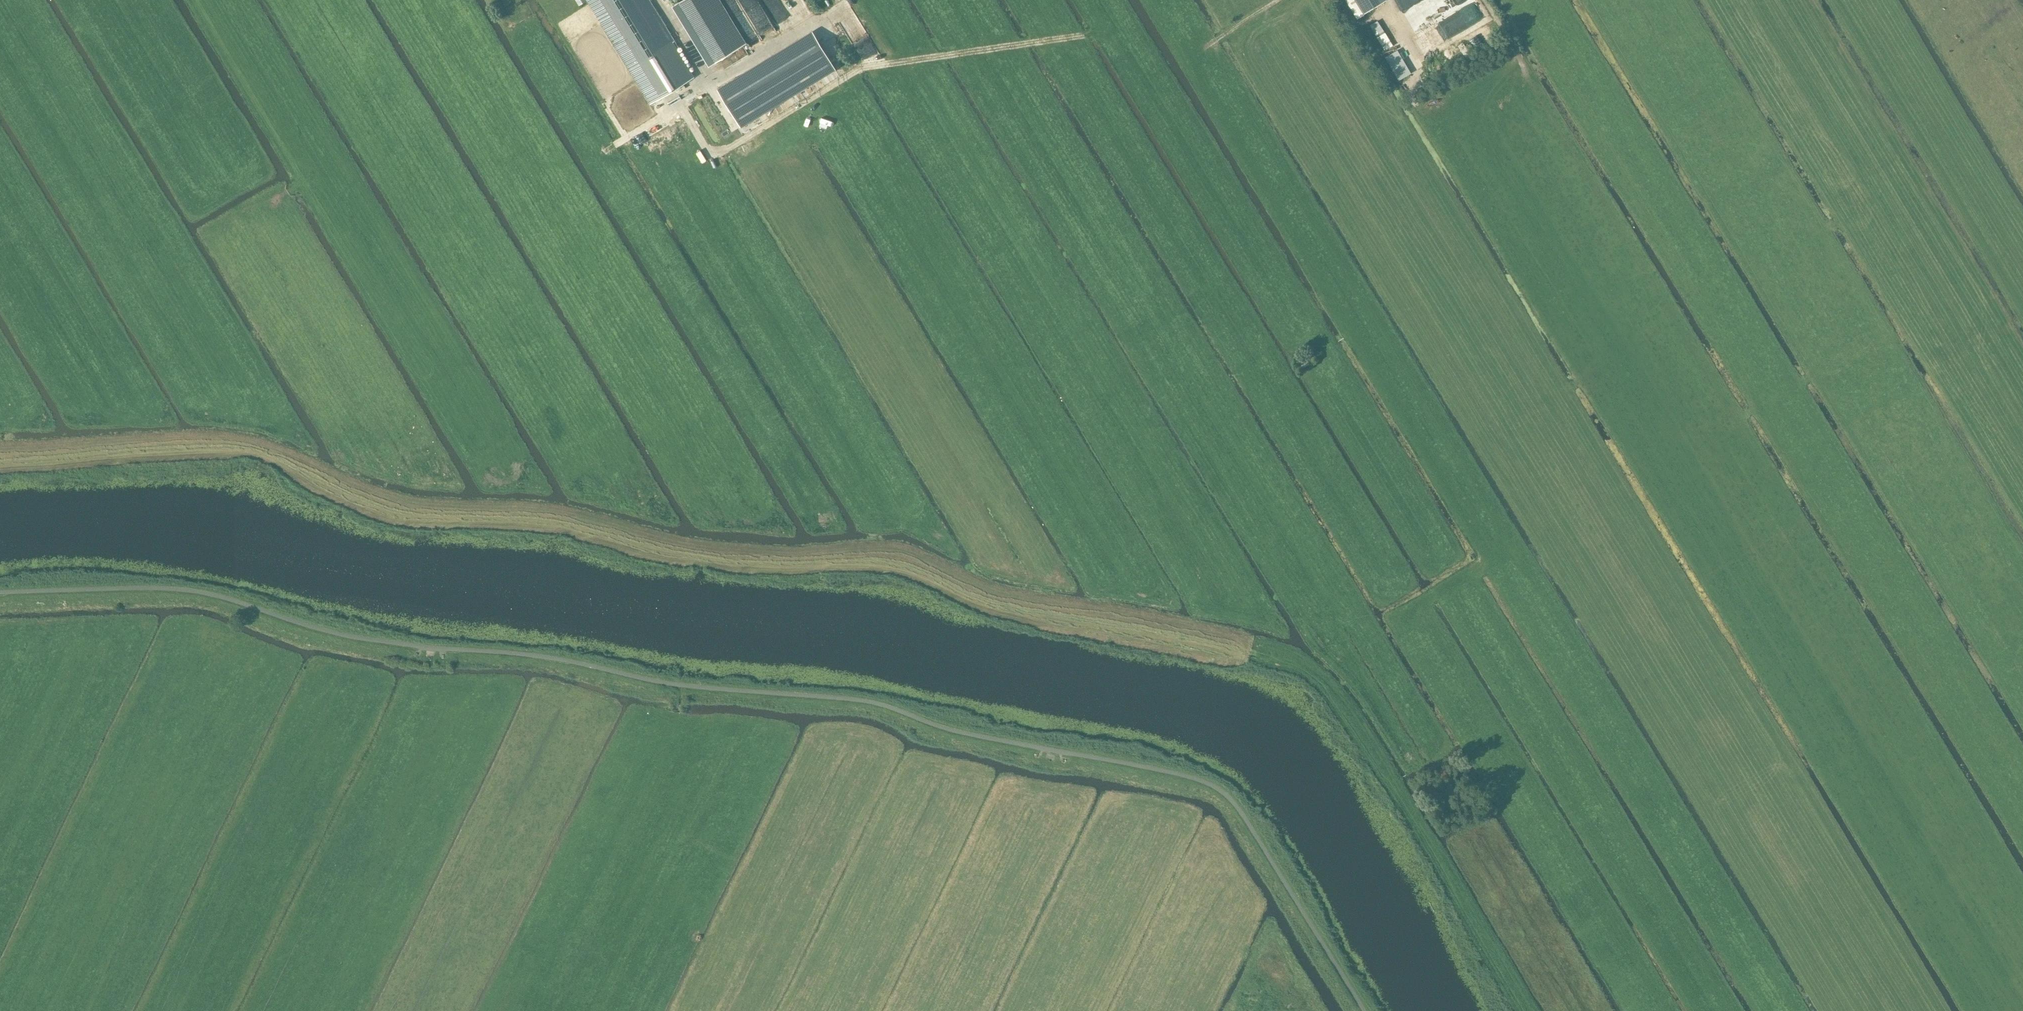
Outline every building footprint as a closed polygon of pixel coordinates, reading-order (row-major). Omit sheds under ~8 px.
[(650,100),(692,74),(647,0),(589,0),(650,100)] [(715,62),(746,43),(720,0),(681,0),(679,2),(715,62)] [(1356,18),(1363,14),(1355,0),(1345,0),(1356,18)] [(1363,14),(1384,0),(1355,0),(1363,14)] [(1394,50),(1396,50),(1377,21),(1370,25),(1388,54),(1389,53),(1394,50)] [(812,30),(717,88),(741,127),(785,99),(835,69),(821,45),(812,30)] [(1389,53),(1388,54),(1391,59),(1398,55),(1394,50),(1389,53)] [(1303,368),(1310,365),(1305,357),(1298,361),(1303,368)]
